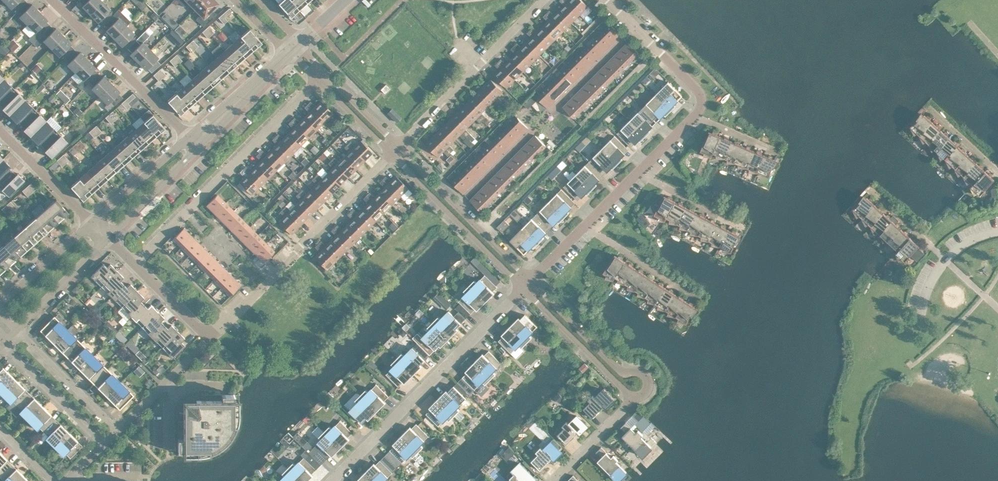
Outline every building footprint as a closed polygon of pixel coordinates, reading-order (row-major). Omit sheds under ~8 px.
[(23,18),(36,6),(30,0),(17,0),(13,4),(17,8),(15,10),(23,18)] [(99,18),(108,9),(104,5),(106,3),(103,0),(94,0),(86,8),(94,16),(95,14),(99,18)] [(190,2),(196,8),(192,13),(199,20),(211,10),(206,5),(211,0),(192,0),(190,2)] [(292,0),(277,0),(286,11),(295,3),(292,0)] [(557,4),(569,16),(577,8),(569,0),(561,0),(557,4)] [(577,8),(585,0),(569,0),(577,8)] [(225,2),(218,8),(221,11),(228,5),(225,2)] [(110,32),(122,19),(127,15),(115,3),(108,9),(99,18),(103,22),(102,24),(110,32)] [(547,4),(544,7),(561,25),(569,16),(557,4),(552,9),(547,4)] [(24,33),(28,37),(37,28),(46,19),(42,15),(43,13),(36,6),(23,18),(31,26),(24,33)] [(546,15),(541,20),(553,33),(561,25),(544,7),(541,10),(546,15)] [(221,11),(218,8),(214,11),(220,18),(223,14),(221,11)] [(168,12),(164,17),(169,22),(174,17),(168,12)] [(608,18),(599,27),(610,37),(618,29),(608,18)] [(39,34),(47,42),(60,29),(52,22),(50,23),(46,19),(37,28),(28,37),(33,41),(39,34)] [(119,38),(123,42),(132,33),(128,29),(130,27),(122,19),(110,32),(118,40),(119,38)] [(205,19),(201,22),(207,29),(211,26),(205,19)] [(530,20),(527,24),(545,41),(553,33),(541,20),(535,26),(530,20)] [(145,21),(141,24),(146,29),(149,26),(145,21)] [(207,29),(201,22),(198,26),(203,32),(207,29)] [(245,22),(237,30),(249,44),(257,36),(245,22)] [(126,48),(134,56),(146,43),(139,36),(146,29),(141,24),(132,33),(123,42),(127,46),(126,48)] [(529,32),(524,37),(537,49),(545,41),(527,24),(524,27),(529,32)] [(599,27),(591,35),(602,45),(610,37),(599,27)] [(57,48),(61,52),(70,43),(66,39),(67,37),(60,29),(47,42),(55,50),(57,48)] [(237,30),(228,37),(241,51),(249,44),(237,30)] [(8,34),(4,39),(9,45),(14,40),(8,34)] [(189,34),(185,37),(191,43),(194,40),(189,34)] [(591,35),(583,43),(594,53),(602,45),(591,35)] [(626,36),(617,44),(628,55),(636,47),(626,36)] [(191,43),(185,37),(182,40),(187,46),(191,43)] [(228,37),(220,44),(233,58),(241,51),(228,37)] [(514,37),(511,40),(528,57),(537,49),(524,37),(519,42),(514,37)] [(513,48),(508,53),(520,65),(528,57),(511,40),(508,43),(513,48)] [(63,58),(71,66),(83,53),(76,46),(74,47),(70,43),(61,52),(65,56),(63,58)] [(146,43),(134,56),(142,63),(143,62),(147,66),(157,58),(152,53),(154,51),(146,43)] [(583,43),(575,51),(586,61),(594,53),(583,43)] [(220,44),(212,51),(225,65),(233,58),(220,44)] [(617,44),(609,52),(620,63),(628,55),(617,44)] [(173,48),(169,51),(174,58),(178,54),(173,48)] [(201,61),(196,66),(208,80),(216,72),(204,58),(196,49),(193,52),(201,61)] [(174,58),(169,51),(165,54),(171,61),(174,58)] [(212,51),(204,58),(216,72),(225,65),(212,51)] [(575,51),(567,59),(578,69),(586,61),(575,51)] [(609,52),(601,61),(612,71),(620,63),(609,52)] [(81,72),(85,76),(94,67),(90,63),(91,61),(83,53),(71,66),(79,74),(81,72)] [(498,53),(495,56),(512,73),(520,65),(508,53),(503,58),(498,53)] [(512,73),(495,56),(492,59),(497,64),(492,69),(504,81),(512,73)] [(33,58),(28,63),(32,67),(37,62),(33,58)] [(567,59),(559,67),(570,77),(578,69),(567,59)] [(601,61),(593,69),(604,79),(612,71),(601,61)] [(156,62),(153,65),(158,72),(162,69),(156,62)] [(158,72),(153,65),(149,69),(155,75),(158,72)] [(196,66),(188,73),(200,87),(208,80),(196,66)] [(87,82),(95,90),(107,77),(100,70),(98,71),(94,67),(85,76),(89,80),(87,82)] [(559,67),(551,75),(561,86),(570,77),(559,67)] [(593,69),(585,77),(596,87),(604,79),(593,69)] [(10,82),(0,72),(0,93),(10,82)] [(188,73),(180,80),(192,94),(200,87),(188,73)] [(488,73),(480,81),(497,98),(500,95),(495,90),(500,85),(488,73)] [(551,75),(543,83),(553,94),(561,86),(551,75)] [(665,76),(652,89),(668,105),(673,100),(672,98),(675,94),(673,92),(677,87),(665,76)] [(107,77),(95,90),(103,98),(105,96),(109,100),(119,92),(114,87),(115,85),(107,77)] [(585,77),(577,85),(587,95),(596,87),(585,77)] [(385,82),(381,78),(376,83),(380,87),(385,82)] [(180,80),(172,87),(184,101),(192,94),(180,80)] [(480,81),(472,89),(484,101),(489,96),(494,101),(497,98),(480,81)] [(5,109),(21,93),(10,82),(0,93),(0,104),(5,109)] [(543,83),(535,91),(545,102),(553,94),(543,83)] [(577,85),(569,93),(579,103),(587,95),(577,85)] [(49,87),(44,92),(48,96),(53,91),(49,87)] [(128,87),(121,93),(124,97),(131,90),(128,87)] [(184,101),(172,87),(163,94),(175,109),(184,101)] [(62,89),(58,93),(62,97),(66,93),(62,89)] [(472,89),(464,97),(481,114),(484,111),(479,107),(484,101),(472,89)] [(640,101),(640,102),(651,113),(655,109),(658,112),(661,108),(663,110),(668,105),(652,89),(644,98),(640,102),(640,101)] [(530,91),(522,99),(525,103),(533,95),(530,91)] [(14,114),(17,118),(31,104),(21,93),(5,109),(12,116),(14,114)] [(124,97),(121,93),(117,97),(123,103),(126,100),(124,97)] [(579,103),(569,93),(561,101),(571,112),(579,103)] [(306,95),(303,98),(320,115),(329,107),(316,95),(311,100),(306,95)] [(464,97),(456,105),(468,118),(473,113),(478,117),(481,114),(464,97)] [(305,106),(300,111),(312,123),(320,115),(303,98),(300,101),(305,106)] [(73,101),(69,105),(74,109),(77,105),(73,101)] [(636,106),(627,114),(643,130),(648,125),(646,123),(650,120),(647,117),(651,113),(640,102),(639,102),(640,102),(636,106)] [(383,107),(392,116),(396,112),(387,103),(383,107)] [(19,123),(26,130),(42,114),(31,104),(17,118),(20,121),(19,123)] [(108,105),(105,108),(110,114),(114,111),(108,105)] [(456,105),(448,113),(464,130),(467,127),(463,123),(468,118),(456,105)] [(110,114),(105,108),(101,111),(106,117),(110,114)] [(148,108),(140,115),(152,129),(161,122),(148,108)] [(908,121),(917,130),(930,116),(927,113),(928,112),(928,113),(928,112),(927,111),(926,110),(925,109),(925,110),(922,112),(921,110),(920,110),(919,110),(918,110),(908,121)] [(290,111),(287,114),(304,131),(312,123),(300,111),(295,116),(290,111)] [(514,112),(506,120),(517,130),(525,122),(514,112)] [(448,113),(440,122),(452,134),(457,129),(461,133),(464,130),(448,113)] [(35,136),(38,139),(52,125),(42,114),(26,130),(33,137),(35,136)] [(289,122),(284,127),(296,139),(304,131),(287,114),(284,117),(289,122)] [(643,130),(627,114),(618,123),(615,127),(614,127),(626,139),(630,135),(632,137),(636,134),(638,135),(643,130)] [(140,115),(132,122),(144,136),(152,129),(140,115)] [(917,130),(926,138),(937,126),(935,123),(937,121),(937,120),(936,120),(936,119),(935,118),(934,118),(933,118),(934,118),(933,119),(930,116),(917,130)] [(80,118),(73,124),(77,128),(84,122),(80,118)] [(92,119),(88,122),(94,129),(98,125),(92,119)] [(506,120),(498,128),(509,138),(517,130),(506,120)] [(94,129),(88,122),(85,125),(90,132),(94,129)] [(132,122),(124,129),(136,143),(144,136),(132,122)] [(440,122),(431,130),(448,146),(451,143),(447,139),(452,134),(440,122)] [(52,125),(38,139),(42,143),(40,144),(48,151),(63,136),(52,125)] [(709,150),(711,147),(710,147),(718,130),(714,128),(714,127),(715,128),(714,127),(713,126),(712,126),(711,125),(710,125),(710,126),(709,128),(705,127),(703,133),(698,145),(701,146),(701,150),(709,150)] [(926,138),(935,146),(947,133),(944,130),(945,129),(946,129),(945,129),(945,128),(945,127),(944,127),(943,126),(942,126),(940,128),(937,126),(926,138)] [(274,127),(270,130),(288,148),(296,139),(284,127),(279,132),(274,127)] [(467,127),(464,130),(470,135),(473,132),(467,127)] [(498,128),(490,136),(501,146),(509,138),(498,128)] [(124,129),(115,136),(128,150),(136,143),(124,129)] [(532,129),(524,137),(535,148),(543,140),(532,129)] [(608,134),(599,142),(615,158),(620,153),(618,151),(622,148),(619,145),(623,141),(612,129),(611,130),(612,130),(608,134)] [(273,138),(268,144),(280,156),(288,148),(270,130),(267,133),(273,138)] [(448,146),(431,130),(423,138),(435,150),(441,145),(445,149),(448,146)] [(711,147),(721,152),(728,137),(725,135),(726,132),(725,131),(724,131),(723,130),(722,130),(721,130),(721,131),(722,131),(722,132),(718,130),(710,147),(711,147)] [(76,133),(72,137),(78,143),(81,140),(76,133)] [(935,146),(944,154),(955,142),(952,140),(954,137),(955,137),(954,137),(954,136),(953,135),(952,135),(951,134),(952,135),(951,136),(947,133),(935,146)] [(346,135),(343,138),(360,155),(368,146),(356,134),(350,140),(346,135)] [(721,152),(732,156),(740,140),(736,138),(736,136),(737,137),(736,136),(735,136),(735,135),(734,135),(733,135),(732,135),(731,138),(728,137),(721,152)] [(115,136),(107,144),(119,158),(128,150),(115,136)] [(490,136),(482,144),(493,154),(501,146),(490,136)] [(579,136),(572,142),(576,146),(583,140),(579,136)] [(78,143),(72,137),(68,140),(74,146),(78,143)] [(524,137),(516,146),(527,156),(535,148),(524,137)] [(344,146),(339,151),(351,163),(360,155),(343,138),(340,141),(344,146)] [(310,139),(306,144),(310,148),(315,143),(310,139)] [(732,156),(743,161),(750,146),(747,145),(748,142),(748,141),(747,141),(747,140),(746,140),(745,140),(744,140),(743,140),(744,140),(744,141),(740,140),(732,156)] [(586,155),(598,167),(602,163),(604,165),(608,161),(610,163),(615,158),(599,142),(590,151),(587,155),(586,155)] [(944,154),(953,162),(965,149),(962,146),(963,145),(963,146),(963,145),(963,144),(962,143),(961,143),(961,142),(960,142),(958,145),(955,142),(944,154)] [(257,143),(254,146),(272,164),(280,156),(268,144),(263,148),(257,143)] [(107,144),(99,151),(111,165),(119,158),(107,144)] [(482,144),(474,152),(485,163),(493,154),(482,144)] [(743,161),(754,166),(762,149),(758,147),(758,146),(759,147),(759,146),(758,146),(758,145),(757,145),(756,144),(755,144),(754,144),(753,147),(750,146),(743,161)] [(256,155),(251,160),(264,172),(272,164),(254,146),(251,149),(256,155)] [(516,146),(508,154),(518,164),(527,156),(516,146)] [(59,148),(56,151),(61,157),(65,154),(59,148)] [(762,149),(754,166),(766,171),(772,157),(772,156),(772,155),(771,155),(769,154),(770,151),(769,150),(768,149),(767,149),(766,149),(765,149),(765,150),(766,149),(766,151),(762,149)] [(953,162),(961,171),(973,158),(970,156),(972,154),(972,153),(971,152),(970,151),(969,151),(968,151),(969,151),(968,152),(965,149),(953,162)] [(61,157),(56,151),(52,154),(58,161),(61,157)] [(99,151),(91,158),(103,172),(111,165),(99,151)] [(330,151),(327,154),(343,171),(351,163),(339,151),(334,156),(330,151)] [(474,152),(466,160),(476,171),(485,163),(474,152)] [(328,162),(323,167),(335,179),(343,171),(327,154),(324,157),(328,162)] [(508,154),(500,162),(510,172),(518,164),(508,154)] [(582,159),(574,168),(589,184),(594,178),(593,177),(596,173),(594,171),(598,167),(586,155),(583,159),(582,159)] [(91,158),(83,165),(95,179),(103,172),(91,158)] [(961,171),(970,179),(983,165),(979,162),(980,161),(981,162),(981,161),(980,160),(979,159),(978,159),(977,158),(977,159),(975,161),(973,158),(961,171)] [(241,159),(238,163),(256,180),(264,172),(251,160),(246,165),(241,159)] [(466,160),(458,168),(468,179),(476,171),(466,160)] [(554,160),(545,169),(549,173),(558,164),(554,160)] [(500,162),(492,170),(502,180),(510,172),(500,162)] [(256,180),(238,163),(235,166),(240,171),(235,176),(247,188),(256,180)] [(0,172),(0,185),(4,190),(20,174),(13,166),(11,168),(8,164),(0,172)] [(83,165),(75,172),(87,186),(95,179),(83,165)] [(970,179),(967,181),(971,188),(974,187),(977,189),(990,175),(988,172),(990,170),(990,169),(989,169),(989,168),(988,167),(987,167),(986,167),(987,167),(986,168),(983,165),(970,179)] [(313,167),(310,170),(327,187),(335,179),(323,167),(318,172),(313,167)] [(468,179),(458,168),(450,177),(460,187),(468,179)] [(589,184),(574,168),(565,176),(565,177),(561,180),(572,192),(576,188),(579,191),(583,187),(584,189),(589,184)] [(312,178),(307,183),(319,195),(327,187),(310,170),(307,173),(312,178)] [(381,170),(378,173),(395,190),(404,182),(391,170),(386,175),(381,170)] [(492,170),(484,178),(494,188),(502,180),(492,170)] [(87,186),(75,172),(66,180),(78,194),(87,186)] [(380,181),(375,186),(387,198),(395,190),(378,173),(375,176),(380,181)] [(27,176),(22,180),(27,187),(32,183),(27,176)] [(484,178),(476,186),(486,196),(494,188),(484,178)] [(27,187),(22,180),(18,184),(23,190),(27,187)] [(297,183),(294,186),(311,203),(319,195),(307,183),(302,188),(297,183)] [(554,187),(546,195),(562,211),(567,206),(565,205),(569,201),(566,198),(570,194),(558,183),(555,187),(554,187)] [(296,194),(291,199),(303,211),(311,203),(294,186),(291,189),(296,194)] [(365,186),(362,189),(379,206),(387,198),(375,186),(370,191),(365,186)] [(486,196),(476,186),(467,194),(478,205),(486,196)] [(202,199),(211,207),(221,197),(213,188),(202,199)] [(364,197),(359,202),(371,214),(379,206),(362,189),(359,192),(364,197)] [(662,215),(664,212),(672,197),(673,196),(669,193),(669,192),(670,193),(669,192),(669,191),(668,191),(668,190),(667,190),(666,190),(664,193),(661,191),(652,208),(655,210),(654,214),(662,215)] [(52,192),(41,202),(53,216),(64,206),(52,192)] [(276,192),(272,196),(277,201),(281,197),(276,192)] [(851,204),(860,212),(872,199),(869,196),(870,195),(870,196),(870,195),(870,194),(869,193),(868,192),(867,192),(865,194),(863,193),(863,192),(862,192),(861,192),(860,193),(851,204)] [(6,195),(1,199),(7,205),(11,201),(6,195)] [(533,208),(544,220),(548,216),(551,218),(555,215),(556,216),(562,211),(546,195),(537,204),(537,205),(533,208)] [(664,212),(675,217),(683,201),(679,199),(680,198),(679,197),(679,196),(678,196),(677,196),(676,196),(675,199),(672,197),(664,212)] [(211,207),(219,215),(229,205),(221,197),(211,207)] [(281,199),(278,202),(295,219),(303,211),(291,199),(286,204),(281,199)] [(860,212),(869,220),(880,208),(877,206),(879,204),(880,204),(879,203),(879,202),(878,201),(877,201),(876,200),(876,201),(877,201),(875,202),(872,199),(860,212)] [(675,217),(685,223),(693,208),(690,207),(691,204),(691,203),(690,202),(689,202),(688,202),(687,202),(688,202),(687,203),(683,201),(675,217)] [(41,202),(31,211),(43,225),(53,216),(41,202)] [(295,219),(278,202),(275,206),(280,210),(274,215),(287,228),(295,219)] [(349,202),(346,205),(363,223),(371,214),(359,202),(354,207),(349,202)] [(512,203),(507,208),(514,215),(519,210),(512,203)] [(219,215),(227,223),(237,213),(229,205),(219,215)] [(348,213),(343,218),(355,231),(363,223),(346,205),(342,208),(348,213)] [(685,223),(696,228),(704,212),(700,210),(701,209),(701,210),(702,209),(701,209),(701,208),(700,208),(699,207),(698,207),(697,207),(696,210),(693,208),(685,223)] [(529,212),(520,221),(536,237),(541,232),(539,230),(543,226),(541,224),(544,220),(533,208),(533,209),(529,212)] [(639,208),(634,213),(643,222),(648,217),(639,208)] [(869,220),(877,228),(890,215),(887,212),(888,211),(888,212),(888,211),(887,210),(886,209),(885,208),(882,211),(880,208),(869,220)] [(31,211),(20,220),(33,234),(43,225),(31,211)] [(696,228),(706,234),(714,219),(711,218),(712,215),(713,215),(712,214),(711,214),(711,213),(710,213),(709,213),(708,213),(709,213),(708,214),(704,212),(696,228)] [(227,223),(235,231),(245,221),(237,213),(227,223)] [(494,221),(498,225),(506,218),(501,213),(494,221)] [(877,228),(886,237),(897,225),(895,222),(897,220),(897,219),(896,218),(895,217),(894,217),(893,217),(894,217),(893,218),(890,215),(877,228)] [(388,216),(384,220),(389,225),(393,221),(388,216)] [(332,218),(329,221),(347,239),(355,231),(343,218),(337,224),(332,218)] [(706,234),(717,240),(725,224),(722,221),(722,220),(723,221),(722,220),(722,219),(721,219),(721,218),(720,218),(719,218),(717,221),(714,219),(706,234)] [(20,220),(10,229),(22,243),(33,234),(20,220)] [(235,231),(243,239),(253,229),(245,221),(235,231)] [(331,230),(326,235),(339,247),(347,239),(329,221),(326,224),(331,230)] [(536,237),(520,221),(507,234),(520,247),(525,243),(526,244),(529,240),(531,242),(536,237)] [(168,232),(177,241),(187,230),(179,222),(168,232)] [(725,224),(717,240),(728,245),(735,233),(736,233),(736,232),(736,231),(735,231),(732,229),(734,226),(733,226),(733,225),(732,225),(731,224),(730,224),(729,224),(730,224),(729,226),(725,224)] [(886,237),(895,245),(907,231),(904,228),(905,227),(905,228),(906,228),(905,227),(905,226),(904,225),(903,225),(902,225),(900,227),(897,225),(886,237)] [(0,238),(0,239),(12,253),(22,243),(10,229),(0,238)] [(243,239),(251,247),(261,237),(253,229),(243,239)] [(177,241),(185,249),(195,238),(187,230),(177,241)] [(895,245),(892,247),(896,255),(899,253),(902,255),(915,241),(912,239),(915,236),(914,235),(913,234),(912,233),(911,233),(912,233),(911,234),(907,231),(895,245)] [(316,235),(313,238),(331,255),(339,247),(326,235),(321,240),(316,235)] [(261,237),(251,247),(259,256),(270,245),(261,237)] [(185,249),(193,257),(203,246),(195,238),(185,249)] [(331,255),(313,238),(310,241),(315,246),(310,251),(322,263),(331,255)] [(1,262),(12,253),(0,239),(0,260),(1,262)] [(193,257),(201,265),(212,254),(203,246),(193,257)] [(611,274),(613,271),(612,271),(622,255),(619,253),(620,252),(619,251),(619,250),(618,250),(617,250),(616,249),(616,250),(614,252),(611,250),(600,267),(604,269),(603,272),(611,274)] [(201,265),(209,273),(220,263),(212,254),(201,265)] [(613,271),(623,277),(632,263),(629,261),(630,259),(630,258),(629,257),(628,257),(627,256),(626,256),(626,257),(627,257),(626,258),(622,255),(612,271),(613,271)] [(87,270),(96,280),(112,264),(106,258),(102,261),(99,257),(86,270),(87,270)] [(209,273),(217,281),(228,271),(220,263),(209,273)] [(623,277),(633,284),(643,268),(639,266),(640,265),(640,266),(640,265),(639,264),(639,263),(638,263),(637,263),(636,263),(635,265),(632,263),(623,277)] [(96,280),(107,290),(119,278),(116,274),(119,271),(112,264),(96,280)] [(472,274),(466,279),(483,296),(490,289),(488,288),(495,281),(482,268),(482,269),(478,273),(474,276),(472,274)] [(633,284),(643,290),(652,276),(649,275),(650,272),(651,272),(650,271),(649,270),(648,270),(647,269),(646,269),(646,270),(647,270),(646,271),(643,268),(633,284)] [(228,271),(217,281),(226,289),(236,279),(228,271)] [(643,290),(653,297),(663,282),(659,279),(660,278),(660,279),(660,278),(659,277),(659,276),(658,276),(657,276),(656,276),(655,278),(652,276),(643,290)] [(107,290),(117,300),(133,284),(126,278),(123,281),(119,278),(107,290)] [(483,296),(466,279),(461,284),(463,287),(460,290),(460,291),(456,295),(468,307),(475,301),(477,302),(483,296)] [(72,280),(67,284),(72,288),(76,284),(72,280)] [(653,297),(663,303),(672,290),(669,288),(670,285),(671,285),(670,284),(669,283),(668,283),(667,283),(666,282),(666,283),(667,283),(666,284),(663,282),(653,297)] [(117,300),(127,311),(139,298),(136,294),(139,291),(133,284),(117,300)] [(663,303),(673,310),(683,295),(679,292),(680,291),(680,292),(680,291),(680,290),(679,290),(678,289),(677,289),(676,289),(675,291),(672,290),(663,303)] [(683,295),(673,310),(683,317),(692,305),(692,304),(692,303),(691,302),(689,301),(691,298),(690,297),(689,296),(688,296),(686,296),(687,296),(686,297),(683,295)] [(127,311),(137,321),(153,305),(147,298),(143,302),(139,298),(127,311)] [(90,299),(86,303),(90,307),(94,303),(90,299)] [(95,303),(90,307),(96,312),(100,308),(95,303)] [(137,321),(147,331),(160,318),(156,315),(160,311),(153,305),(137,321)] [(435,310),(430,316),(447,332),(453,326),(452,324),(458,317),(451,310),(446,305),(445,305),(446,305),(442,310),(441,309),(438,313),(435,310)] [(456,305),(451,310),(458,317),(463,313),(456,305)] [(78,308),(74,312),(80,317),(84,313),(78,308)] [(514,313),(507,320),(524,336),(529,331),(527,329),(530,325),(534,321),(535,321),(522,308),(515,315),(514,313)] [(35,324),(49,337),(63,323),(50,310),(35,324)] [(103,314),(98,319),(109,328),(113,324),(103,314)] [(447,332),(430,316),(425,321),(427,323),(424,327),(420,331),(414,336),(427,349),(439,337),(440,339),(447,332)] [(147,331),(158,341),(174,325),(167,319),(164,322),(160,318),(147,331)] [(524,336),(507,320),(501,326),(502,328),(496,335),(508,347),(509,347),(508,347),(512,342),(513,343),(516,339),(519,342),(524,336)] [(49,337),(62,350),(76,336),(63,323),(49,337)] [(114,324),(110,329),(114,333),(119,329),(114,324)] [(174,325),(158,341),(167,351),(168,352),(181,339),(177,335),(180,332),(174,325)] [(62,350),(75,364),(89,349),(76,336),(62,350)] [(399,347),(394,352),(411,369),(417,362),(415,360),(422,354),(414,346),(419,341),(414,336),(409,342),(410,342),(405,346),(402,349),(399,347)] [(116,341),(112,346),(116,350),(120,345),(116,341)] [(121,345),(116,350),(120,354),(125,349),(121,345)] [(477,350),(471,356),(488,373),(493,368),(491,365),(494,362),(494,361),(498,357),(486,345),(479,351),(477,350)] [(75,364),(88,377),(103,362),(89,349),(75,364)] [(411,369),(394,352),(388,357),(391,360),(388,363),(388,364),(384,368),(383,368),(396,380),(402,374),(404,375),(411,369)] [(370,355),(365,360),(370,365),(375,360),(370,355)] [(488,373),(471,356),(464,363),(466,364),(460,371),(472,384),(472,383),(476,379),(480,376),(482,378),(488,373)] [(582,357),(577,361),(580,364),(581,365),(586,361),(582,357)] [(134,359),(129,364),(135,370),(140,365),(134,359)] [(150,366),(153,370),(159,364),(155,360),(150,366)] [(88,377),(102,390),(116,376),(103,362),(88,377)] [(12,374),(3,365),(1,367),(0,366),(0,385),(12,374)] [(6,405),(23,389),(18,385),(20,382),(12,374),(0,385),(0,391),(6,396),(2,401),(6,405)] [(116,376),(102,390),(115,403),(129,389),(116,376)] [(441,386),(435,393),(451,409),(457,404),(454,401),(458,398),(457,398),(463,392),(464,392),(463,392),(467,388),(455,376),(443,388),(441,386)] [(363,383),(358,388),(374,405),(381,399),(379,397),(386,390),(373,378),(369,383),(369,382),(365,386),(363,383)] [(580,402),(589,411),(600,400),(603,403),(611,394),(600,383),(592,391),(590,389),(585,394),(587,396),(580,402)] [(555,387),(551,392),(556,397),(561,392),(555,387)] [(234,388),(224,388),(200,388),(200,394),(192,394),(193,400),(190,401),(190,400),(189,399),(188,399),(188,398),(187,398),(186,398),(185,399),(184,400),(184,401),(184,402),(184,403),(184,404),(185,404),(186,405),(186,408),(182,408),(182,415),(173,415),(173,449),(193,449),(200,448),(206,447),(210,445),(215,443),(219,440),(223,436),(226,432),(229,428),(231,424),(232,420),(233,419),(234,413),(234,408),(234,393),(234,388)] [(374,405),(358,388),(352,394),(355,396),(351,400),(352,400),(347,404),(359,417),(366,410),(368,412),(374,405)] [(16,406),(24,414),(38,400),(29,391),(27,393),(23,389),(6,405),(11,410),(16,406)] [(451,409),(435,393),(428,399),(430,401),(423,408),(436,420),(436,419),(440,415),(440,416),(444,412),(446,415),(451,409)] [(39,425),(39,426),(49,415),(45,411),(47,409),(38,400),(24,414),(33,423),(35,421),(39,425)] [(554,429),(563,438),(574,427),(577,429),(585,420),(574,409),(566,417),(564,415),(559,420),(561,422),(554,429)] [(641,410),(633,418),(640,425),(648,417),(641,410)] [(327,420),(321,425),(338,442),(345,435),(343,433),(350,427),(337,414),(337,415),(333,419),(329,422),(327,420)] [(41,432),(50,440),(64,426),(56,417),(53,420),(49,415),(39,426),(39,425),(43,430),(41,432)] [(648,441),(644,437),(638,431),(640,429),(635,424),(633,426),(623,416),(618,421),(625,428),(621,432),(639,450),(648,441)] [(648,417),(640,425),(644,428),(652,421),(648,417)] [(405,423),(398,429),(415,446),(421,440),(418,438),(421,434),(425,430),(426,430),(413,418),(407,424),(405,423)] [(39,426),(32,432),(37,436),(41,432),(43,430),(39,425),(39,426)] [(311,441),(306,446),(318,458),(330,446),(332,448),(338,442),(321,425),(316,430),(319,433),(315,436),(315,437),(311,441),(311,440),(311,441)] [(64,426),(50,440),(59,449),(61,447),(65,451),(65,452),(66,451),(71,446),(76,441),(71,437),(73,435),(64,426)] [(394,451),(389,456),(395,461),(407,449),(410,451),(415,446),(398,429),(392,436),(394,437),(387,444),(394,451)] [(528,455),(537,464),(548,453),(550,455),(559,447),(548,435),(540,443),(538,441),(533,446),(535,448),(528,455)] [(596,457),(611,471),(614,475),(623,466),(613,456),(615,454),(611,449),(609,451),(598,441),(593,446),(600,453),(596,457)] [(290,456),(285,461),(302,478),(308,472),(307,470),(318,458),(306,446),(303,443),(298,448),(301,451),(297,455),(296,455),(293,459),(290,456)] [(415,446),(410,451),(415,457),(419,457),(421,454),(421,451),(415,446)] [(395,461),(389,456),(382,449),(379,452),(392,464),(395,461)] [(362,466),(378,480),(380,480),(384,477),(382,474),(385,471),(389,466),(389,467),(390,466),(377,454),(371,461),(369,459),(362,466)] [(533,473),(517,457),(504,469),(509,474),(502,480),(520,480),(522,479),(524,480),(533,473)] [(2,480),(10,480),(20,471),(11,462),(9,464),(5,460),(0,464),(0,479),(2,480)] [(302,478),(285,461),(280,467),(282,469),(279,473),(275,477),(274,477),(275,478),(271,480),(299,480),(302,478)] [(362,466),(356,472),(357,474),(351,480),(378,480),(362,466)] [(582,477),(580,480),(570,469),(565,474),(571,480),(586,480),(582,477)] [(10,480),(27,480),(29,479),(20,471),(10,480)]
